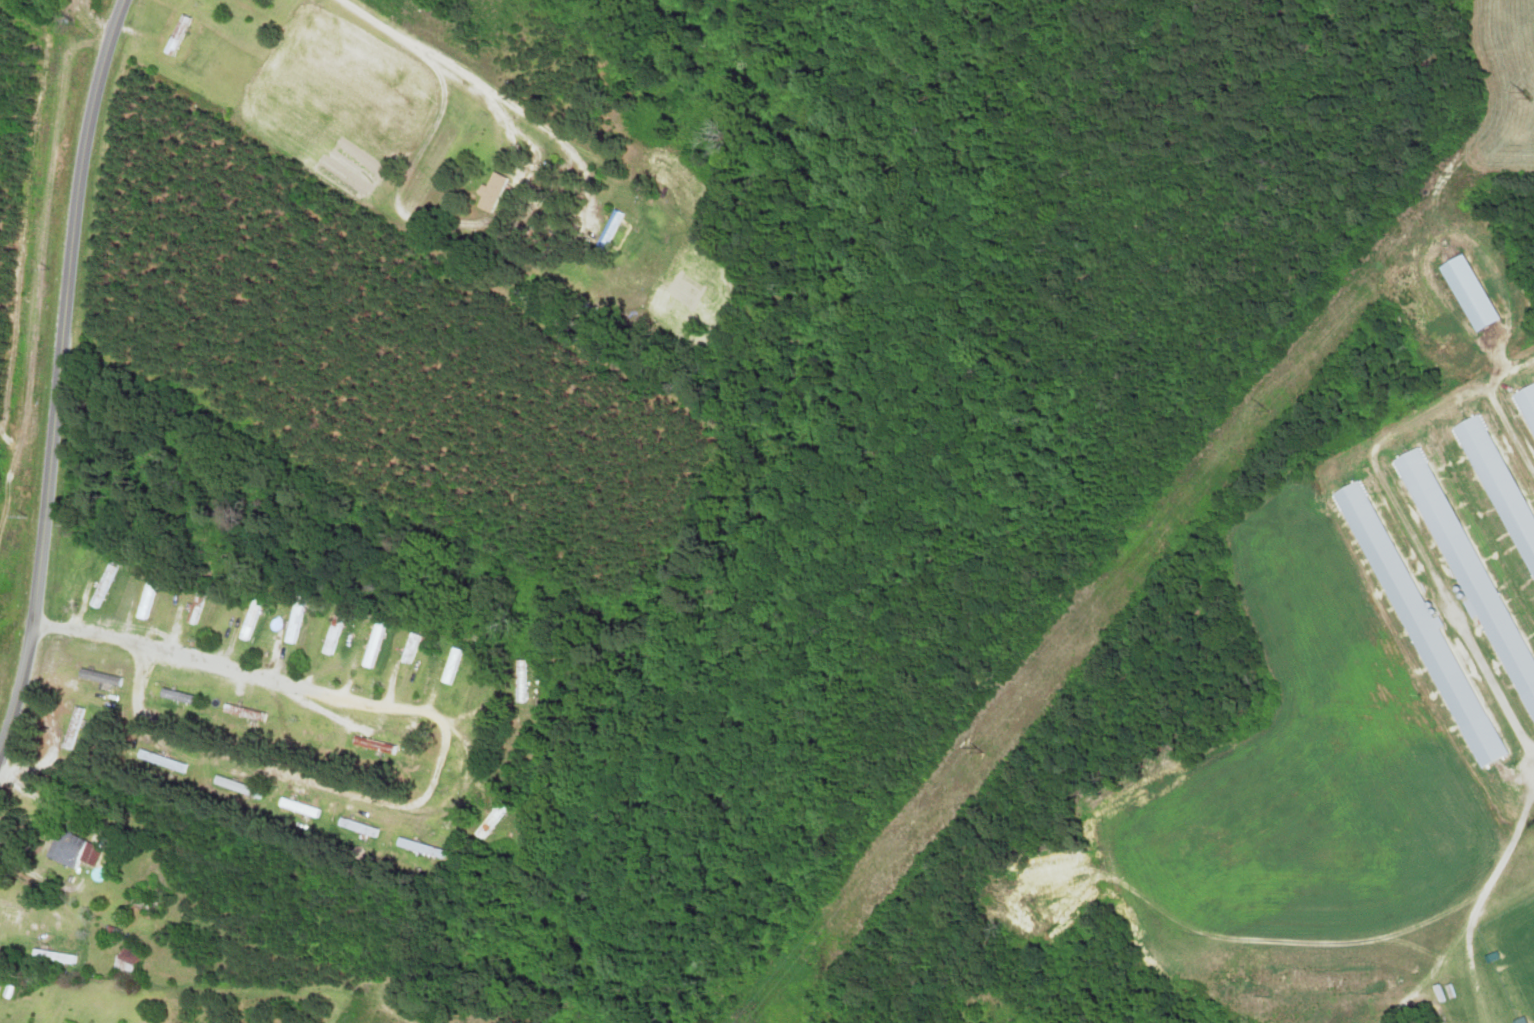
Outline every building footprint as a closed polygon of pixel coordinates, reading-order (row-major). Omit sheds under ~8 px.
[(172,58),(190,20),(179,14),(160,52),(172,58)] [(471,206),(489,214),(506,178),(488,169),(471,206)] [(623,214),(612,209),(596,244),(606,249),(623,214)] [(1471,334),(1495,322),(1462,255),(1438,267),(1471,334)] [(1471,618),(1479,614),(1533,730),(1533,672),(1425,443),(1394,458),(1471,618)] [(117,568),(106,563),(86,604),(97,609),(117,568)] [(144,620),(157,584),(146,580),(133,615),(144,620)] [(294,644),(305,597),(293,595),(282,641),(294,644)] [(258,600),(248,598),(241,638),(250,640),(258,600)] [(346,612),(334,608),(319,652),(331,656),(346,612)] [(401,662),(412,665),(420,636),(409,632),(401,662)] [(461,651),(452,648),(441,681),(451,684),(461,651)] [(511,659),(511,702),(521,702),(521,659),(511,659)] [(120,678),(78,667),(75,676),(118,688),(120,678)] [(196,705),(198,696),(161,688),(159,698),(196,705)] [(73,751),(83,709),(72,706),(61,748),(73,751)] [(264,720),(265,711),(222,706),(221,714),(264,720)] [(350,744),(394,756),(397,746),(353,735),(350,744)] [(185,764),(140,750),(138,757),(183,771),(185,764)] [(213,783),(259,798),(261,790),(215,776),(213,783)] [(509,803),(500,796),(470,832),(480,839),(509,803)] [(374,837),(376,831),(342,819),(340,825),(374,837)] [(79,861),(91,866),(99,846),(55,829),(44,857),(76,869),(79,861)] [(445,852),(398,837),(395,846),(442,860),(445,852)] [(139,953),(122,944),(115,959),(132,967),(139,953)]
